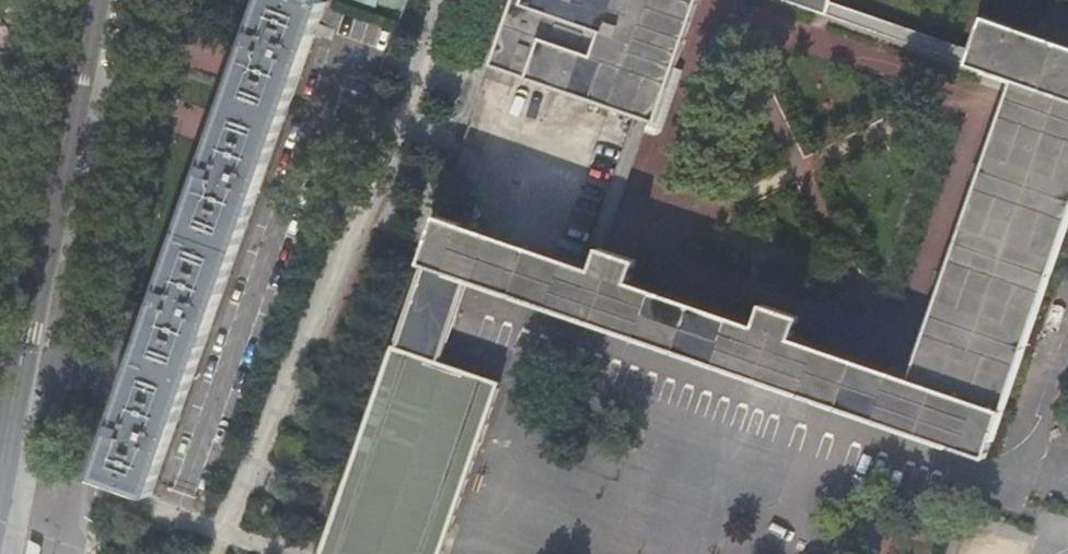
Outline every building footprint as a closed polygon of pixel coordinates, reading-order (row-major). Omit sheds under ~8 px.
[(153,495),(326,2),(322,0),(267,0),(244,67),(221,131),(152,329),(132,386),(100,476),(153,495)] [(635,115),(583,266),(438,215),(421,264),(470,279),(986,458),(1067,222),(1067,43),(985,14),(973,49),(830,1),(830,0),(783,0),(825,14),(968,63),(1012,79),(908,378),(833,352),(840,332),(762,305),(755,325),(629,281),(636,261),(603,250),(649,120),(656,122),(699,0),(512,0),(490,65),(635,115)] [(421,264),(321,553),(440,553),(500,381),(442,360),(470,279),(421,264)]
